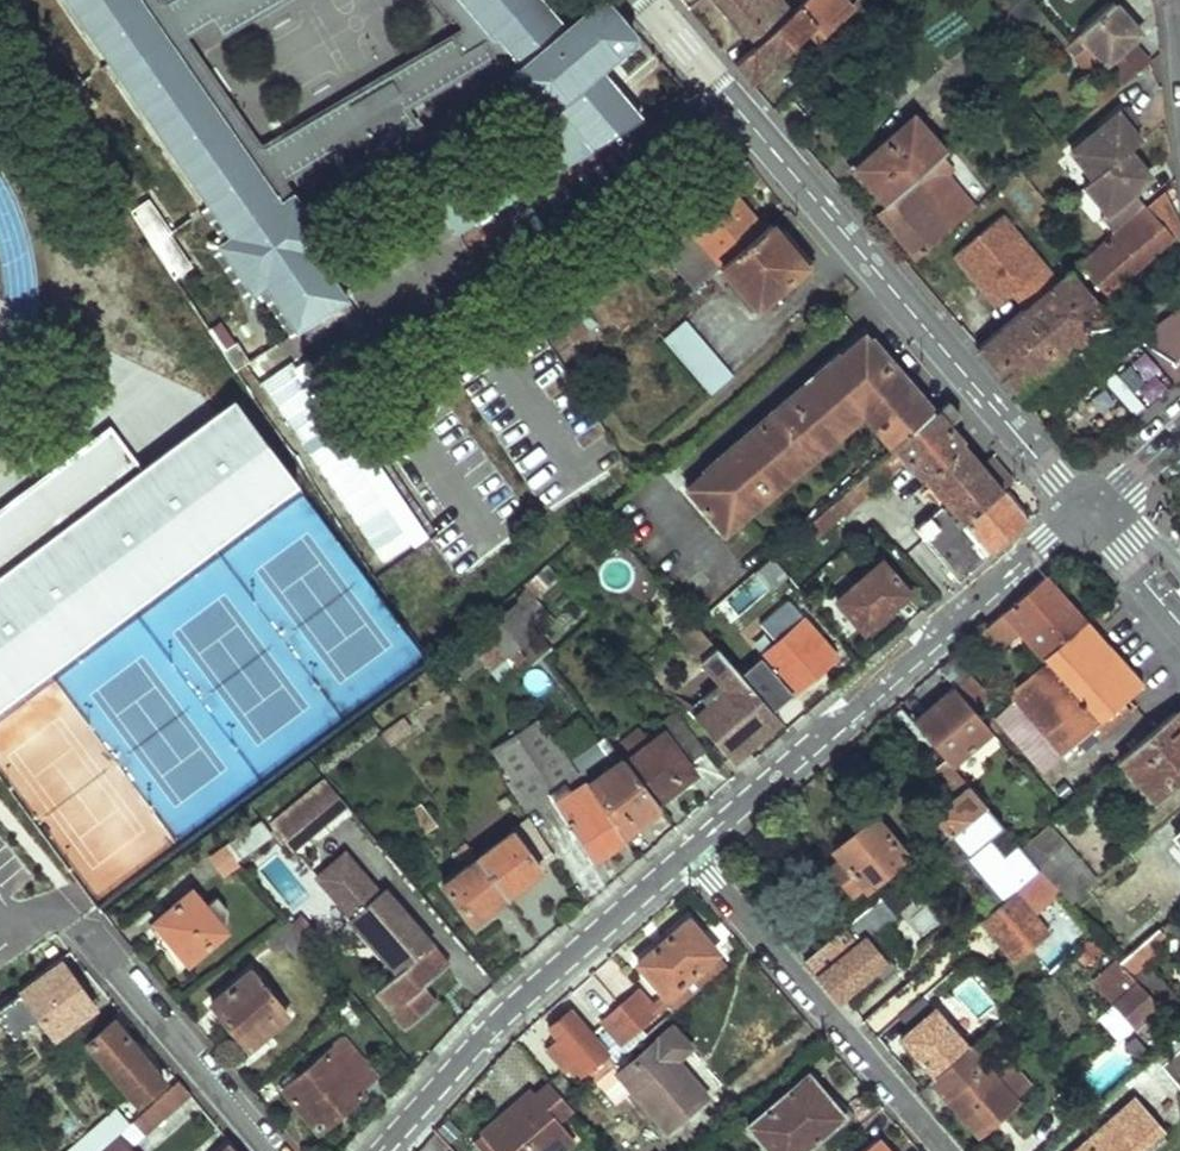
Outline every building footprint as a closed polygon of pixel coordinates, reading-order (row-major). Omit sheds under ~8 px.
[(194,12),(185,0),(182,0),(165,8),(159,0),(71,0),(114,63),(194,12)] [(194,12),(214,0),(185,0),(194,12)] [(205,31),(254,0),(214,0),(194,12),(205,31)] [(346,300),(316,254),(327,246),(285,183),(339,150),(351,171),(386,150),(383,145),(417,123),(408,107),(497,55),(549,112),(517,136),(520,141),(434,193),(458,232),(551,174),(645,117),(601,65),(632,38),(632,27),(609,1),(604,0),(599,0),(565,28),(543,0),(533,0),(484,41),(463,54),(291,157),(212,205),(233,236),(220,245),(253,292),(266,284),(298,330),(346,300)] [(468,28),(454,38),(463,54),(484,41),(533,0),(445,0),(468,28)] [(746,35),(748,34),(757,44),(795,12),(784,0),(716,0),(746,35)] [(853,6),(848,0),(808,0),(795,12),(757,44),(736,63),(752,81),(819,27),(826,35),(853,6)] [(1042,6),(1036,0),(1017,0),(1001,15),(1015,31),(1042,6)] [(1143,30),(1119,3),(1084,33),(1109,61),(1134,38),(1143,30)] [(212,205),(291,157),(280,142),(264,151),(189,42),(205,31),(194,12),(114,63),(212,205)] [(463,54),(454,38),(280,142),(291,157),(463,54)] [(1153,61),(1134,38),(1109,61),(1129,81),(1153,61)] [(1106,80),(1100,75),(1086,85),(1103,103),(1121,88),(1109,75),(1106,80)] [(1138,126),(1145,120),(1132,103),(1077,149),(1099,175),(1091,183),(1112,208),(1106,213),(1120,229),(1152,203),(1140,188),(1158,174),(1136,148),(1148,137),(1138,126)] [(916,115),(858,167),(888,204),(946,153),(947,152),(916,115)] [(921,256),(980,206),(949,170),(956,164),(946,153),(888,204),(880,210),(921,256)] [(685,214),(620,260),(631,274),(657,255),(662,260),(675,252),(700,235),(724,263),(766,228),(732,190),(698,217),(694,213),(687,218),(685,214)] [(1154,200),(1152,203),(1120,229),(1085,258),(1112,288),(1176,235),(1175,241),(1179,241),(1179,233),(1179,234),(1154,200)] [(153,243),(168,233),(149,202),(133,211),(153,243)] [(1023,310),(1059,280),(1004,215),(951,259),(994,309),(1011,296),(1023,310)] [(766,228),(724,263),(733,276),(724,285),(734,298),(745,290),(755,302),(796,266),(766,228)] [(153,243),(172,273),(188,262),(168,233),(153,243)] [(724,263),(700,235),(675,252),(700,284),(724,263)] [(985,362),(1016,399),(1109,321),(1068,273),(1059,280),(1023,310),(975,351),(985,362)] [(590,329),(570,300),(541,320),(561,349),(590,329)] [(1140,341),(1179,384),(1179,383),(1179,313),(1140,341)] [(668,338),(715,391),(736,372),(689,319),(668,338)] [(898,445),(936,412),(866,331),(688,488),(726,530),(863,413),(896,447),(898,445)] [(1126,351),(1167,395),(1179,384),(1140,341),(1126,351)] [(235,368),(246,362),(236,344),(224,351),(235,368)] [(1112,381),(1076,419),(1111,451),(1147,413),(1112,381)] [(925,475),(965,441),(945,421),(959,409),(950,398),(936,412),(898,445),(907,456),(925,475)] [(0,509),(0,699),(293,481),(231,399),(143,467),(107,428),(0,509)] [(965,441),(925,475),(946,499),(917,524),(962,575),(1031,516),(1027,511),(965,441)] [(896,447),(832,503),(842,512),(907,456),(898,445),(896,447)] [(836,517),(827,509),(810,524),(818,533),(836,517)] [(908,589),(881,558),(836,597),(865,628),(908,589)] [(1050,572),(981,632),(998,652),(1020,633),(1046,662),(1093,622),(1050,572)] [(486,628),(504,656),(508,655),(513,663),(523,656),(518,647),(548,625),(525,594),(519,599),(521,603),(486,628)] [(838,652),(789,598),(765,620),(777,634),(784,628),(787,633),(762,655),(795,692),(838,652)] [(698,620),(692,614),(677,627),(729,686),(698,714),(736,758),(783,717),(738,666),(715,640),(698,620)] [(1093,730),(1125,702),(1147,684),(1093,622),(1046,662),(1008,695),(1062,757),(1093,730)] [(504,656),(486,628),(470,639),(490,667),(504,656)] [(959,687),(979,710),(993,697),(974,674),(959,687)] [(957,685),(917,719),(954,762),(994,728),(981,713),(979,710),(959,687),(957,685)] [(1125,702),(1093,730),(1101,740),(1134,712),(1125,702)] [(667,727),(693,761),(707,750),(677,709),(662,721),(667,727)] [(1155,803),(1179,782),(1179,709),(1119,761),(1155,803)] [(506,782),(527,813),(551,797),(597,863),(630,842),(627,837),(572,759),(563,746),(560,748),(541,718),(491,749),(511,779),(506,782)] [(625,757),(661,805),(702,774),(693,761),(667,727),(625,757)] [(625,757),(623,754),(620,756),(605,735),(572,759),(627,837),(664,808),(661,805),(625,757)] [(293,846),(345,802),(322,775),(309,784),(288,799),(266,814),(293,846)] [(971,783),(933,815),(951,836),(987,806),(989,804),(971,783)] [(435,821),(420,803),(410,812),(424,830),(435,821)] [(965,859),(1002,903),(1018,890),(1042,870),(1023,848),(1020,844),(1006,856),(991,839),(1005,827),(987,806),(951,836),(934,850),(952,870),(965,859)] [(833,863),(856,890),(866,881),(871,886),(911,852),(878,814),(839,849),(843,854),(833,863)] [(557,855),(530,815),(505,836),(492,833),(478,844),(472,837),(467,842),(507,894),(557,855)] [(273,834),(263,822),(236,842),(246,854),(273,834)] [(1098,880),(1050,824),(1023,848),(1042,870),(1055,885),(1071,903),(1098,880)] [(507,894),(467,842),(459,847),(472,861),(445,883),(474,918),(507,894)] [(241,861),(227,845),(213,857),(229,875),(242,863),(241,861)] [(391,904),(347,853),(320,876),(354,916),(351,918),(399,973),(377,994),(408,1030),(438,1004),(424,988),(451,964),(406,912),(397,911),(391,904)] [(1042,870),(1018,890),(1031,906),(1055,885),(1042,870)] [(219,896),(207,905),(194,890),(156,922),(166,933),(159,944),(171,951),(177,946),(191,962),(229,931),(223,925),(229,920),(230,909),(219,896)] [(1002,903),(979,923),(1015,965),(1053,932),(1031,906),(1018,890),(1002,903)] [(880,895),(806,958),(827,982),(840,998),(876,967),(886,979),(900,966),(873,934),(897,914),(880,895)] [(682,1006),(696,994),(731,963),(692,918),(642,962),(682,1006)] [(292,921),(268,938),(278,951),(288,943),(297,951),(310,942),(292,921)] [(1125,959),(1137,974),(1162,951),(1155,942),(1165,933),(1160,929),(1125,959)] [(1136,1025),(1162,1003),(1137,974),(1125,959),(1123,958),(1098,980),(1136,1025)] [(0,1011),(0,1021),(1,1020),(13,1035),(40,1014),(56,1035),(96,1006),(65,965),(0,1011)] [(289,1015),(252,970),(215,1003),(253,1046),(289,1015)] [(643,1028),(662,1011),(640,987),(622,1002),(643,1028)] [(625,1043),(643,1028),(622,1002),(604,1018),(625,1043)] [(574,1062),(579,1068),(605,1046),(571,1008),(552,1024),(563,1037),(550,1047),(568,1068),(574,1062)] [(938,1009),(905,1036),(938,1074),(971,1045),(938,1009)] [(679,1022),(625,1069),(639,1084),(674,1125),(713,1091),(681,1055),(696,1042),(679,1022)] [(123,1036),(114,1026),(94,1043),(144,1102),(168,1081),(128,1033),(123,1036)] [(376,1078),(344,1040),(286,1090),(322,1131),(365,1094),(361,1090),(376,1078)] [(971,1045),(938,1074),(919,1091),(938,1112),(954,1098),(950,1093),(987,1061),(971,1045)] [(1167,1061),(1179,1077),(1179,1050),(1167,1061)] [(987,1061),(950,1093),(954,1098),(983,1131),(1021,1097),(1018,1095),(1001,1076),(987,1061)] [(602,1076),(622,1099),(639,1084),(625,1069),(619,1062),(602,1076)] [(1015,1063),(1001,1076),(1018,1095),(1032,1081),(1015,1063)] [(564,1073),(553,1083),(571,1104),(582,1094),(564,1073)] [(752,1126),(774,1150),(806,1150),(846,1116),(810,1075),(752,1126)] [(183,1079),(136,1121),(149,1134),(195,1093),(183,1079)] [(553,1083),(539,1095),(535,1090),(483,1134),(497,1150),(564,1150),(576,1140),(561,1121),(575,1109),(571,1104),(553,1083)] [(1078,1150),(1148,1150),(1168,1134),(1138,1099),(1078,1150)] [(118,1137),(133,1125),(118,1110),(103,1122),(118,1137)] [(615,1129),(629,1145),(646,1129),(632,1114),(615,1129)] [(118,1137),(103,1122),(70,1150),(102,1150),(118,1137)] [(483,1134),(475,1140),(485,1150),(497,1150),(483,1134)] [(880,1137),(864,1150),(892,1150),(880,1137)] [(123,1140),(110,1150),(132,1150),(123,1140)] [(236,1140),(226,1150),(244,1150),(236,1140)]
